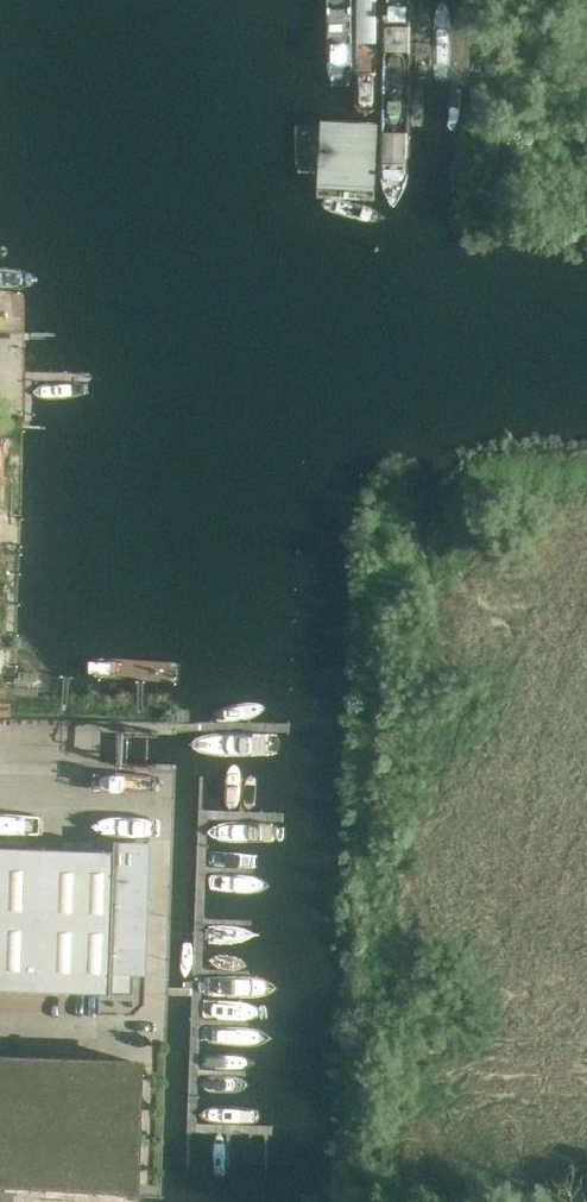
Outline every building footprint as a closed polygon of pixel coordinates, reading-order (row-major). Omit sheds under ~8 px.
[(135,974),(146,974),(151,841),(115,840),(114,850),(0,846),(0,989),(134,993),(135,974)] [(139,1183),(143,1064),(0,1059),(0,1179),(139,1183)]
